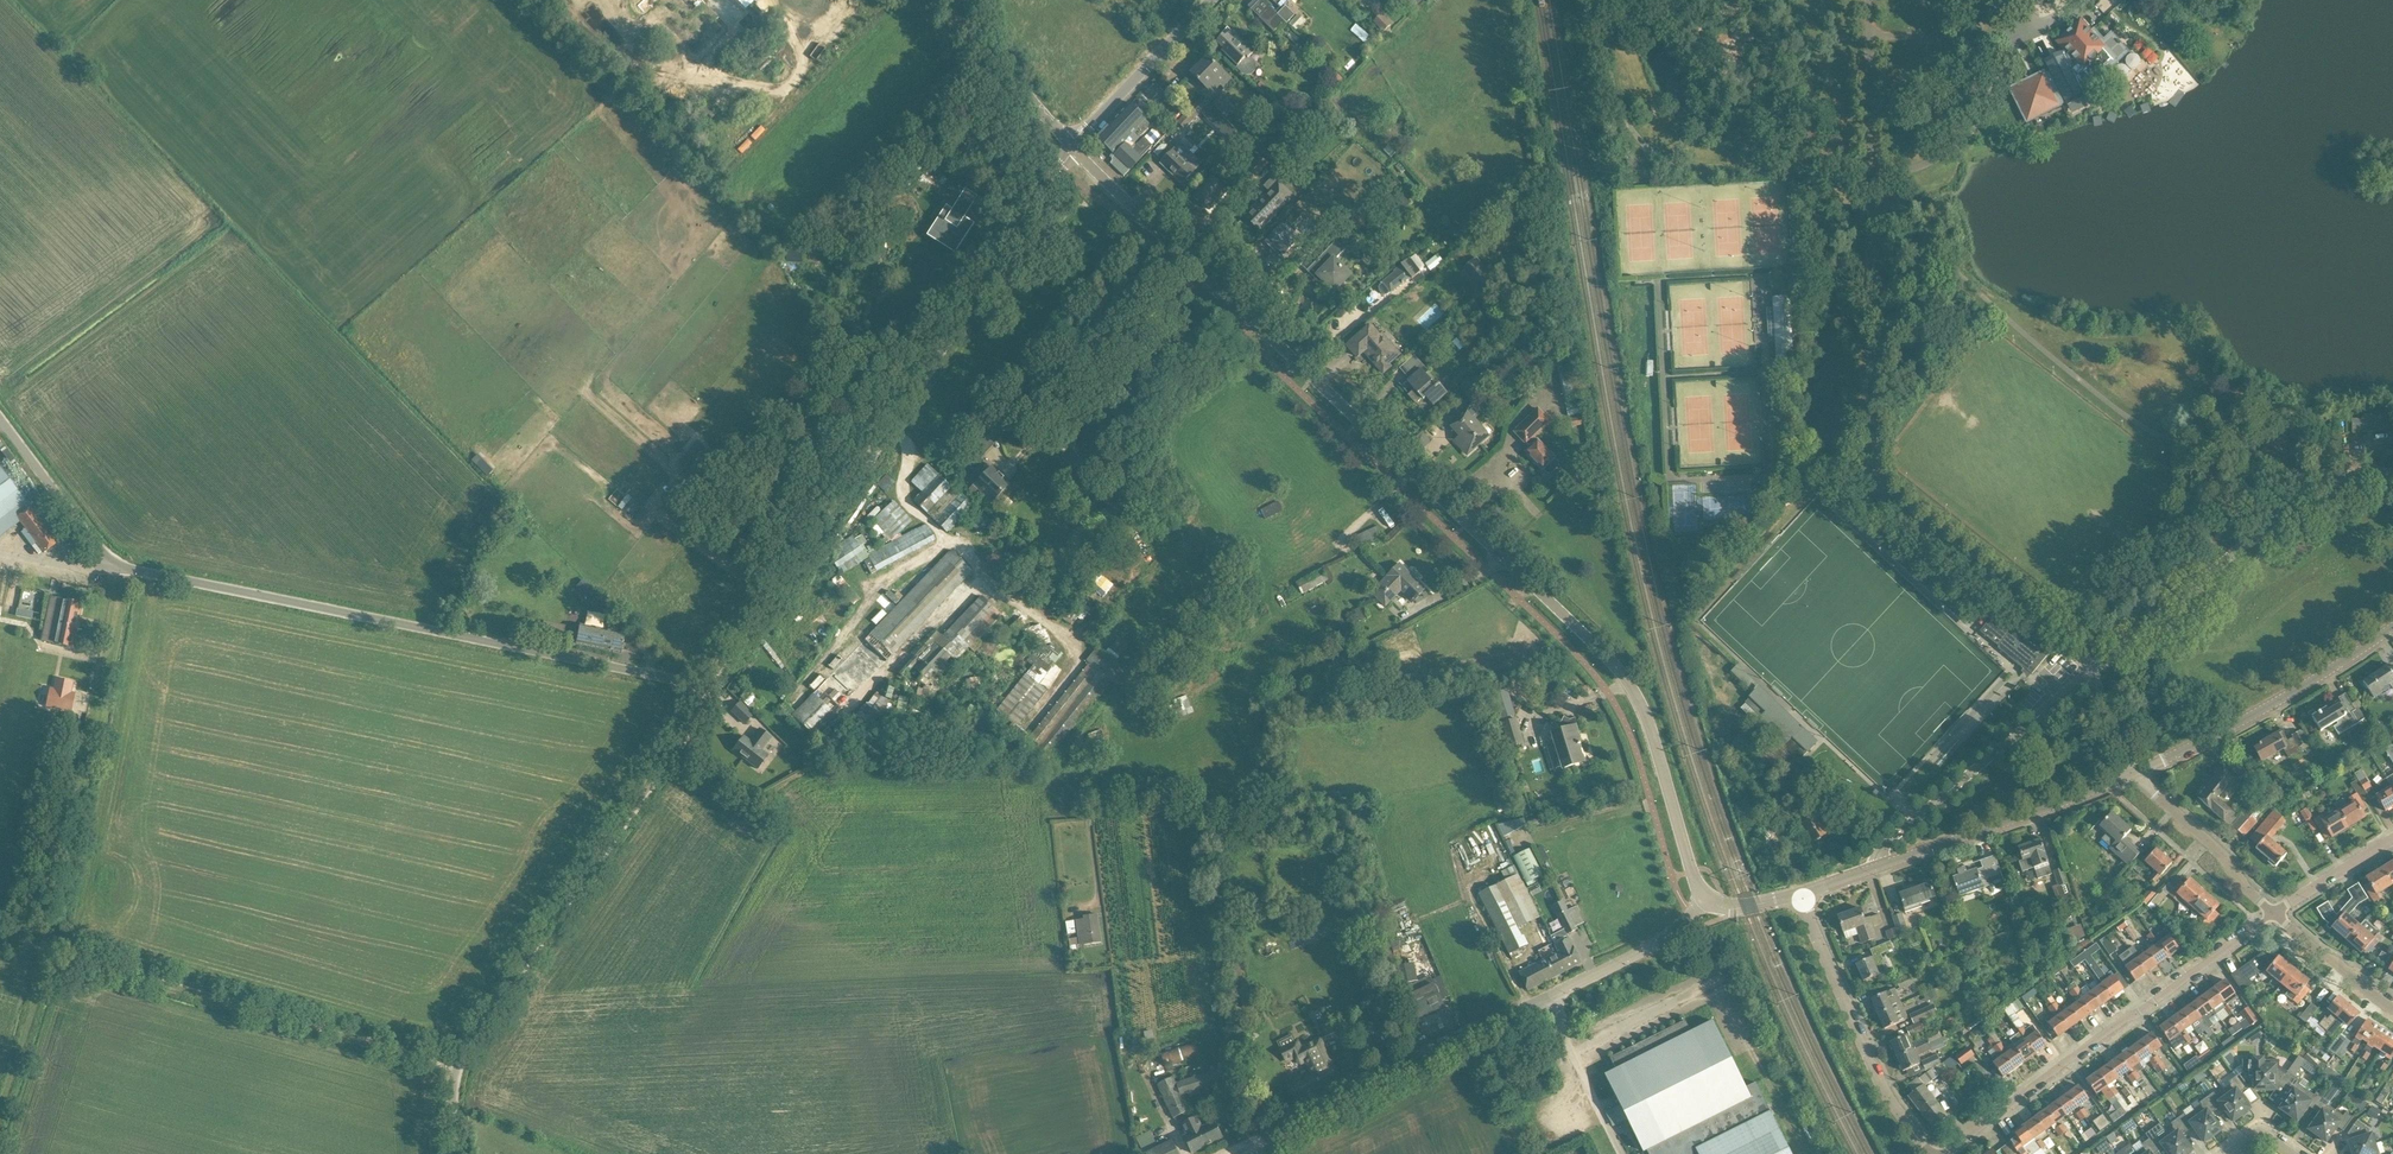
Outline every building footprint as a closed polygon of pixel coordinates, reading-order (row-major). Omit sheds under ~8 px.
[(645,4),(651,10),(659,3),(660,3),(682,26),(697,11),(688,1),(689,0),(649,0),(645,4)] [(1285,21),(1279,14),(1270,7),(1260,18),(1274,32),(1285,21)] [(1279,14),(1285,21),(1287,23),(1294,15),(1286,7),(1279,14)] [(1383,12),(1374,22),(1384,32),(1393,22),(1383,12)] [(1290,25),(1296,31),(1306,20),(1300,14),(1290,25)] [(2044,70),(2008,88),(2026,124),(2083,96),(2082,92),(2117,60),(2103,45),(2106,42),(2093,28),(2091,31),(2080,20),(2057,41),(2068,54),(2066,57),(2064,53),(2046,62),(2051,72),(2046,74),(2044,70)] [(1257,50),(1256,49),(1247,41),(1244,43),(1232,31),(1226,37),(1223,35),(1217,42),(1224,49),(1222,51),(1237,66),(1236,67),(1242,73),(1246,75),(1252,74),(1256,70),(1257,64),(1255,60),(1251,56),(1257,50)] [(1292,31),(1287,36),(1295,43),(1299,38),(1292,31)] [(1231,79),(1217,65),(1208,56),(1192,74),(1207,88),(1216,79),(1224,87),(1231,79)] [(1352,69),(1357,63),(1350,57),(1345,63),(1352,69)] [(1332,77),(1338,84),(1332,90),(1334,93),(1344,84),(1335,74),(1332,77)] [(1336,115),(1343,108),(1332,96),(1325,103),(1336,115)] [(1169,123),(1181,112),(1168,98),(1156,109),(1169,123)] [(1201,98),(1179,121),(1186,128),(1196,117),(1198,119),(1209,106),(1201,98)] [(1228,117),(1234,111),(1222,98),(1215,105),(1228,117)] [(1153,124),(1139,111),(1131,103),(1098,138),(1114,153),(1110,156),(1114,160),(1110,163),(1124,176),(1141,158),(1153,146),(1144,137),(1136,145),(1134,143),(1153,124)] [(691,131),(696,126),(690,119),(685,124),(691,131)] [(681,126),(675,130),(682,139),(688,135),(681,126)] [(1182,183),(1196,169),(1202,163),(1180,143),(1161,163),(1182,183)] [(1251,183),(1268,162),(1260,155),(1242,176),(1251,183)] [(1294,195),(1282,183),(1289,176),(1281,169),(1275,175),(1274,175),(1264,186),(1269,190),(1245,216),(1260,230),(1294,195)] [(1210,210),(1218,201),(1227,191),(1212,176),(1194,195),(1210,210)] [(1396,181),(1386,188),(1388,192),(1398,185),(1396,181)] [(946,207),(931,230),(957,246),(966,233),(972,224),(973,224),(974,223),(964,217),(963,217),(963,216),(953,209),(952,209),(946,205),(945,206),(946,207)] [(1300,206),(1286,221),(1292,226),(1306,212),(1300,206)] [(1285,254),(1293,246),(1299,239),(1283,224),(1266,241),(1274,249),(1277,247),(1285,254)] [(1336,240),(1308,270),(1307,270),(1321,284),(1325,280),(1335,290),(1350,275),(1335,260),(1345,249),(1336,240)] [(1438,254),(1425,264),(1430,270),(1443,260),(1438,254)] [(1403,284),(1404,283),(1408,280),(1409,281),(1412,279),(1413,281),(1423,273),(1411,258),(1402,265),(1403,267),(1384,282),(1380,285),(1379,288),(1379,290),(1383,295),(1385,295),(1387,295),(1391,292),(1402,283),(1403,284)] [(1466,269),(1481,286),(1492,276),(1477,259),(1466,269)] [(1017,284),(1025,289),(1034,276),(1026,271),(1017,284)] [(1761,297),(1761,277),(1750,278),(1751,298),(1761,297)] [(1790,307),(1790,298),(1784,298),(1784,297),(1779,298),(1773,299),(1774,308),(1767,308),(1768,334),(1775,334),(1776,360),(1793,359),(1792,342),(1795,341),(1795,342),(1793,306),(1792,306),(1792,307),(1790,307)] [(1367,355),(1369,357),(1383,373),(1391,367),(1388,364),(1400,354),(1382,334),(1380,336),(1371,325),(1348,345),(1358,357),(1366,350),(1369,354),(1367,355)] [(1556,362),(1572,359),(1570,350),(1555,354),(1556,362)] [(1434,405),(1443,397),(1448,393),(1440,385),(1437,388),(1421,369),(1424,366),(1414,355),(1403,365),(1413,376),(1407,381),(1415,389),(1409,394),(1400,383),(1399,383),(1427,415),(1436,406),(1427,414),(1417,403),(1422,398),(1424,400),(1426,397),(1434,405)] [(1556,362),(1564,395),(1580,391),(1572,359),(1556,362)] [(1461,436),(1455,441),(1467,454),(1490,434),(1478,420),(1486,414),(1475,402),(1450,424),(1461,436)] [(1550,421),(1538,409),(1515,432),(1527,444),(1527,443),(1531,446),(1526,451),(1543,469),(1549,475),(1560,464),(1555,458),(1555,457),(1535,436),(1550,421)] [(2352,420),(2352,433),(2360,433),(2381,431),(2388,429),(2386,417),(2378,418),(2376,418),(2375,416),(2373,414),(2364,415),(2362,418),(2362,420),(2352,420)] [(1583,423),(1581,416),(1571,418),(1573,426),(1583,423)] [(994,445),(980,432),(967,445),(981,458),(994,445)] [(690,473),(709,451),(698,442),(679,464),(690,473)] [(972,506),(945,481),(928,465),(911,482),(922,492),(913,500),(947,532),(972,506)] [(0,466),(0,535),(20,521),(44,553),(58,542),(0,466)] [(994,477),(997,474),(991,468),(969,490),(974,494),(978,489),(991,502),(1005,488),(994,477)] [(885,492),(895,482),(887,474),(877,484),(885,492)] [(624,510),(639,522),(645,513),(630,501),(624,510)] [(1279,501),(1261,510),(1266,519),(1284,510),(1279,501)] [(912,522),(902,511),(894,502),(874,520),(892,540),(912,522)] [(876,571),(936,540),(927,524),(868,555),(876,571)] [(1364,552),(1375,546),(1385,541),(1378,526),(1357,537),(1364,552)] [(855,564),(851,558),(862,551),(853,536),(828,553),(841,574),(855,564)] [(1196,540),(1186,552),(1197,561),(1207,549),(1196,540)] [(950,550),(789,720),(811,740),(972,571),(950,550)] [(1400,564),(1372,593),(1385,606),(1401,590),(1413,601),(1425,589),(1418,581),(1416,582),(1406,572),(1407,571),(1400,564)] [(1297,583),(1303,594),(1329,580),(1323,569),(1297,583)] [(930,641),(935,645),(914,667),(933,686),(955,662),(963,670),(970,663),(962,656),(969,648),(974,652),(1005,619),(981,596),(942,637),(938,633),(930,641)] [(81,604),(51,598),(42,641),(72,647),(81,604)] [(1364,604),(1354,610),(1358,618),(1368,612),(1364,604)] [(14,615),(30,618),(31,610),(15,607),(14,615)] [(1996,616),(1982,632),(1993,642),(1993,641),(1999,646),(1998,648),(2022,667),(2023,667),(2031,673),(2031,674),(2032,674),(2050,652),(2013,621),(2000,610),(1996,616)] [(625,634),(580,625),(576,643),(622,652),(625,634)] [(1048,630),(1030,633),(1033,645),(1050,641),(1048,630)] [(1110,649),(1119,656),(1128,644),(1119,637),(1110,649)] [(1032,736),(1018,725),(1012,733),(1047,761),(1112,681),(1117,685),(1126,674),(1118,668),(1119,665),(1097,648),(1087,661),(1090,663),(1032,736)] [(1752,691),(1757,686),(1736,666),(1731,671),(1752,691)] [(2363,682),(2370,692),(2374,698),(2383,692),(2381,690),(2390,684),(2392,689),(2392,666),(2389,669),(2387,666),(2363,682)] [(999,709),(1018,725),(1047,690),(1027,674),(999,709)] [(51,689),(48,706),(71,710),(74,694),(70,693),(72,683),(57,679),(55,690),(51,689)] [(924,685),(924,689),(918,688),(917,697),(929,700),(931,687),(924,685)] [(89,710),(91,692),(76,690),(73,708),(89,710)] [(2355,710),(2351,703),(2345,693),(2338,698),(2341,702),(2328,711),(2326,708),(2312,716),(2321,731),(2332,724),(2338,734),(2364,717),(2359,708),(2355,710)] [(877,715),(864,706),(854,720),(867,730),(877,715)] [(1521,735),(1516,718),(1503,723),(1510,747),(1523,743),(1521,735)] [(1564,768),(1573,765),(1584,761),(1579,745),(1581,744),(1581,743),(1579,743),(1576,735),(1578,734),(1576,727),(1578,727),(1578,726),(1563,730),(1561,722),(1560,722),(1563,730),(1553,733),(1564,768)] [(820,734),(828,741),(832,736),(828,733),(831,730),(827,727),(820,734)] [(744,736),(733,750),(757,769),(768,755),(762,750),(771,738),(759,729),(751,739),(753,740),(751,742),(744,736)] [(2308,747),(2305,742),(2299,731),(2292,735),(2293,738),(2287,741),(2286,739),(2286,738),(2282,731),(2259,744),(2260,746),(2255,748),(2262,761),(2283,749),(2288,758),(2308,747)] [(2381,743),(2385,750),(2392,745),(2392,744),(2390,738),(2381,743)] [(832,749),(835,743),(829,740),(826,745),(832,749)] [(2231,778),(2228,773),(2220,764),(2213,770),(2216,774),(2197,797),(2229,826),(2238,815),(2233,812),(2232,811),(2217,797),(2231,780),(2231,778)] [(2365,778),(2359,782),(2365,791),(2371,788),(2365,778)] [(2392,806),(2392,791),(2385,778),(2372,789),(2375,794),(2385,811),(2392,806)] [(1821,798),(1828,805),(1838,795),(1832,788),(1821,798)] [(2366,809),(2360,799),(2357,794),(2350,799),(2353,803),(2347,806),(2343,799),(2334,804),(2339,812),(2348,828),(2365,817),(2362,812),(2366,809)] [(2305,820),(2313,816),(2308,807),(2300,811),(2305,820)] [(1828,817),(1834,813),(1831,808),(1824,813),(1828,817)] [(2239,830),(2257,809),(2248,809),(2233,825),(2239,830)] [(2260,812),(2257,809),(2239,830),(2244,835),(2257,821),(2254,818),(2260,812)] [(2287,854),(2270,840),(2286,822),(2273,811),(2250,838),(2258,845),(2256,848),(2269,859),(2268,860),(2276,866),(2287,854)] [(2332,838),(2348,828),(2339,812),(2331,817),(2330,816),(2325,820),(2322,815),(2314,820),(2323,835),(2328,832),(2332,838)] [(2111,847),(2110,848),(2129,865),(2139,854),(2122,839),(2131,830),(2111,813),(2100,825),(2108,832),(2102,839),(2111,847)] [(1801,825),(1812,843),(1828,833),(1817,815),(1801,825)] [(1492,826),(1453,842),(1464,869),(1495,856),(1491,846),(1485,849),(1480,837),(1488,834),(1497,855),(1503,853),(1492,826)] [(2052,873),(2045,851),(2041,839),(2018,847),(2023,860),(2019,862),(2023,871),(2034,867),(2038,878),(2052,873)] [(1530,849),(1512,857),(1515,863),(1519,871),(1525,884),(1543,875),(1530,849)] [(2155,882),(2164,872),(2172,863),(2156,849),(2145,861),(2156,871),(2150,878),(2155,882)] [(1959,876),(1953,878),(1959,894),(1997,881),(1989,858),(1980,861),(1983,867),(1967,873),(1965,869),(1958,871),(1959,876)] [(2383,868),(2392,884),(2392,885),(2392,862),(2383,868)] [(2384,889),(2392,884),(2383,868),(2366,878),(2374,891),(2369,894),(2374,902),(2382,897),(2379,893),(2385,889),(2384,889)] [(2062,901),(2072,897),(2061,869),(2054,872),(2059,885),(2056,887),(2062,901)] [(1519,874),(1480,893),(1504,943),(1510,953),(1526,945),(1518,928),(1540,917),(1535,907),(1525,886),(1519,874)] [(2192,906),(2204,892),(2190,879),(2181,890),(2176,886),(2169,894),(2176,901),(2181,896),(2192,906)] [(1935,896),(1934,895),(1930,883),(1900,894),(1904,907),(1905,912),(1930,903),(1929,899),(1935,896)] [(2346,940),(2358,926),(2353,922),(2354,921),(2348,916),(2358,904),(2368,898),(2358,883),(2347,890),(2352,898),(2337,915),(2334,913),(2328,902),(2316,909),(2322,919),(2346,940)] [(2140,899),(2145,904),(2156,892),(2151,887),(2140,899)] [(2152,911),(2156,907),(2166,895),(2161,890),(2150,902),(2147,906),(2152,911)] [(2221,915),(2215,910),(2219,905),(2204,892),(2192,906),(2204,917),(2196,925),(2203,931),(2214,920),(2215,922),(2221,915)] [(1565,929),(1551,936),(1559,952),(1560,952),(1565,960),(1562,961),(1567,970),(1582,962),(1573,945),(1567,934),(1577,929),(1576,926),(1574,922),(1581,918),(1576,907),(1568,911),(1558,916),(1565,929)] [(1860,908),(1838,916),(1844,932),(1863,926),(1865,932),(1858,934),(1861,943),(1877,937),(1870,917),(1864,919),(1860,908)] [(1908,932),(1901,913),(1893,916),(1899,935),(1908,932)] [(1080,944),(1089,943),(1101,941),(1098,917),(1077,921),(1080,944)] [(1066,921),(1068,934),(1076,933),(1074,920),(1066,921)] [(2377,929),(2376,930),(2364,920),(2358,926),(2346,940),(2361,953),(2371,942),(2375,945),(2381,938),(2377,934),(2379,932),(2377,929)] [(2120,931),(2127,925),(2124,921),(2116,927),(2120,931)] [(2125,930),(2134,941),(2138,938),(2129,926),(2125,930)] [(2168,926),(2153,937),(2155,939),(2158,944),(2168,957),(2179,949),(2177,946),(2181,943),(2172,930),(2168,926)] [(2151,933),(2147,936),(2151,942),(2155,939),(2153,937),(2151,933)] [(1423,935),(1413,940),(1422,962),(1432,957),(1423,935)] [(2099,941),(2110,955),(2118,949),(2107,935),(2099,941)] [(1071,954),(1079,953),(1077,938),(1069,939),(1071,954)] [(1893,941),(1880,947),(1882,952),(1895,946),(1893,941)] [(2096,943),(2081,954),(2085,960),(2099,979),(2103,984),(2112,997),(2124,989),(2111,971),(2105,975),(2091,956),(2100,949),(2096,943)] [(2158,944),(2148,952),(2157,965),(2168,957),(2158,944)] [(2133,946),(2129,949),(2146,973),(2157,965),(2148,952),(2141,957),(2138,952),(2133,946)] [(2129,949),(2119,956),(2127,967),(2126,968),(2128,971),(2135,981),(2146,973),(2129,949)] [(1402,964),(1399,950),(1394,951),(1397,965),(1402,964)] [(1540,962),(1519,973),(1528,990),(1549,979),(1567,970),(1562,961),(1565,960),(1560,952),(1559,952),(1558,953),(1540,962)] [(2382,952),(2377,960),(2385,965),(2390,957),(2382,952)] [(2282,983),(2294,969),(2279,957),(2274,962),(2263,953),(2231,975),(2242,991),(2253,984),(2249,979),(2259,972),(2266,978),(2269,974),(2274,978),(2275,977),(2282,983)] [(1864,981),(1875,976),(1878,975),(1874,964),(1883,960),(1880,954),(1872,958),(1871,957),(1856,964),(1864,981)] [(2081,954),(2070,962),(2074,967),(2085,960),(2081,954)] [(2056,966),(2060,971),(2067,966),(2064,961),(2056,966)] [(1414,963),(1397,967),(1401,986),(1418,982),(1414,963)] [(2054,975),(2060,971),(2056,966),(2051,970),(2054,975)] [(2298,1004),(2302,999),(2309,990),(2305,986),(2309,981),(2294,969),(2282,983),(2289,989),(2294,994),(2291,998),(2298,1004)] [(1897,981),(1900,989),(1913,983),(1912,981),(1922,977),(1920,971),(1910,975),(1897,981)] [(1442,1000),(1437,990),(1431,977),(1422,982),(1425,987),(1405,996),(1416,1019),(1436,1009),(1434,1004),(1442,1000)] [(2225,980),(2214,988),(2231,1012),(2235,1009),(2231,1003),(2238,997),(2235,993),(2232,989),(2225,980)] [(2074,981),(2070,984),(2073,989),(2091,1013),(2101,1005),(2092,992),(2089,988),(2087,985),(2080,990),(2074,981)] [(2103,984),(2092,992),(2101,1005),(2112,997),(2103,984)] [(2214,988),(2203,996),(2213,1009),(2216,1014),(2222,1009),(2226,1015),(2231,1012),(2214,988)] [(1901,1005),(1897,997),(1894,989),(1871,998),(1879,1015),(1901,1005)] [(2073,989),(2070,992),(2074,998),(2073,1000),(2076,1004),(2071,1008),(2080,1021),(2091,1013),(2073,989)] [(1979,1021),(1990,1016),(1981,994),(1970,999),(1979,1021)] [(2203,996),(2192,1004),(2209,1027),(2213,1025),(2209,1019),(2216,1014),(2213,1009),(2203,996)] [(2327,1031),(2349,1005),(2338,996),(2328,1008),(2333,1012),(2327,1018),(2325,1017),(2319,1024),(2327,1031)] [(2018,999),(2004,1009),(2010,1017),(2015,1013),(2024,1007),(2019,1000),(2018,999)] [(1434,1004),(1436,1009),(1444,1005),(1442,1000),(1434,1004)] [(2056,1002),(2052,1005),(2069,1029),(2080,1021),(2071,1008),(2066,1000),(2058,1006),(2056,1002)] [(2312,1003),(2299,1018),(2306,1023),(2318,1008),(2312,1003)] [(1914,1023),(1937,1012),(1933,1004),(1910,1015),(1914,1023)] [(2192,1004),(2182,1011),(2192,1025),(2195,1029),(2201,1024),(2205,1030),(2209,1035),(2213,1032),(2209,1027),(2192,1004)] [(1907,1019),(1904,1013),(1901,1005),(1879,1015),(1885,1029),(1907,1019)] [(2053,1014),(2046,1019),(2050,1023),(2049,1024),(2051,1027),(2058,1037),(2069,1029),(2052,1005),(2048,1008),(2053,1014)] [(2349,1026),(2359,1014),(2349,1005),(2327,1031),(2332,1035),(2343,1021),(2349,1026)] [(2239,1022),(2244,1029),(2258,1021),(2249,1007),(2241,1012),(2245,1018),(2239,1022)] [(2182,1011),(2170,1020),(2180,1033),(2191,1025),(2192,1025),(2182,1011)] [(2368,1041),(2378,1027),(2367,1019),(2352,1043),(2347,1039),(2335,1055),(2341,1060),(2348,1050),(2353,1053),(2363,1038),(2368,1041)] [(1713,1021),(1691,1032),(1686,1020),(1610,1058),(1616,1069),(1605,1075),(1643,1151),(1647,1150),(1649,1153),(1792,1153),(1756,1082),(1746,1087),(1713,1021)] [(2170,1020),(2159,1027),(2166,1037),(2169,1041),(2174,1048),(2182,1043),(2183,1045),(2187,1042),(2183,1037),(2180,1033),(2170,1020)] [(1329,1021),(1321,1025),(1327,1036),(1334,1032),(1329,1021)] [(1924,1030),(1920,1022),(1907,1027),(1910,1035),(1924,1030)] [(2243,1030),(2244,1029),(2239,1022),(2228,1029),(2232,1036),(2243,1029),(2243,1030)] [(2023,1027),(2019,1030),(2020,1032),(2036,1053),(2047,1045),(2040,1035),(2032,1025),(2025,1030),(2023,1027)] [(2381,1049),(2390,1034),(2378,1027),(2368,1041),(2367,1043),(2373,1047),(2374,1045),(2381,1049)] [(2252,1034),(2255,1040),(2262,1035),(2259,1029),(2252,1034)] [(1897,1058),(1943,1038),(1940,1031),(1927,1037),(1911,1044),(1907,1035),(1890,1042),(1897,1058)] [(2020,1032),(2009,1040),(2012,1043),(2025,1061),(2036,1053),(2020,1032)] [(2152,1033),(2141,1041),(2151,1055),(2162,1046),(2159,1042),(2152,1033)] [(2184,1036),(2183,1037),(2187,1042),(2188,1043),(2192,1040),(2187,1034),(2184,1036)] [(2335,1055),(2347,1039),(2340,1034),(2328,1050),(2335,1055)] [(2392,1056),(2392,1036),(2390,1034),(2381,1049),(2387,1053),(2385,1055),(2391,1059),(2392,1056)] [(1297,1041),(1295,1042),(1292,1035),(1278,1041),(1282,1049),(1281,1049),(1287,1061),(1295,1057),(1297,1062),(1301,1063),(1306,1061),(1312,1074),(1299,1080),(1299,1079),(1298,1079),(1297,1078),(1296,1078),(1295,1079),(1294,1079),(1294,1080),(1294,1081),(1294,1082),(1291,1084),(1300,1102),(1301,1102),(1300,1101),(1340,1081),(1332,1064),(1330,1065),(1327,1059),(1329,1058),(1320,1040),(1301,1049),(1297,1041)] [(2233,1036),(2222,1044),(2226,1050),(2237,1042),(2233,1036)] [(1916,1056),(1932,1049),(1933,1051),(1946,1046),(1943,1038),(1897,1058),(1903,1071),(1920,1064),(1916,1056)] [(1531,1051),(1526,1040),(1507,1050),(1511,1058),(1506,1060),(1511,1069),(1517,1066),(1514,1060),(1531,1051)] [(2141,1041),(2130,1049),(2143,1066),(2149,1061),(2158,1073),(2162,1071),(2153,1058),(2151,1055),(2141,1041)] [(1199,1056),(1195,1042),(1161,1052),(1165,1066),(1199,1056)] [(2001,1043),(1997,1046),(2014,1069),(2025,1061),(2012,1043),(2005,1048),(2001,1043)] [(1999,1059),(1993,1063),(2003,1077),(2014,1069),(1997,1046),(1993,1048),(1997,1054),(1996,1055),(1999,1059)] [(1974,1055),(1969,1047),(1956,1056),(1961,1064),(1974,1055)] [(2297,1051),(2303,1056),(2307,1052),(2301,1047),(2297,1051)] [(2130,1049),(2119,1057),(2136,1081),(2143,1089),(2147,1086),(2137,1073),(2144,1068),(2143,1066),(2130,1049)] [(2208,1049),(2198,1057),(2202,1063),(2213,1055),(2208,1049)] [(2370,1054),(2363,1049),(2359,1056),(2366,1060),(2370,1054)] [(1921,1062),(1925,1071),(1941,1064),(1937,1055),(1921,1062)] [(2157,1055),(2153,1058),(2162,1071),(2166,1068),(2157,1055)] [(2197,1056),(2184,1065),(2189,1072),(2202,1063),(2198,1057),(2197,1056)] [(2119,1057),(2108,1065),(2118,1078),(2124,1074),(2127,1078),(2128,1077),(2133,1083),(2136,1081),(2119,1057)] [(2242,1071),(2235,1076),(2245,1089),(2251,1085),(2254,1085),(2254,1089),(2256,1089),(2256,1090),(2257,1090),(2264,1091),(2264,1092),(2265,1092),(2265,1065),(2265,1059),(2265,1058),(2254,1058),(2254,1059),(2242,1059),(2242,1071)] [(2279,1059),(2265,1059),(2265,1065),(2265,1092),(2265,1091),(2273,1090),(2273,1089),(2276,1089),(2276,1085),(2279,1085),(2285,1089),(2294,1076),(2288,1072),(2279,1066),(2279,1059)] [(2306,1060),(2301,1067),(2316,1077),(2320,1071),(2306,1060)] [(2381,1061),(2377,1067),(2384,1071),(2387,1065),(2381,1061)] [(2294,1064),(2288,1072),(2294,1076),(2300,1068),(2294,1064)] [(2108,1065),(2098,1072),(2114,1095),(2118,1092),(2112,1083),(2118,1078),(2108,1065)] [(2340,1086),(2345,1078),(2327,1066),(2322,1073),(2340,1086)] [(1173,1076),(1158,1083),(1174,1118),(1189,1111),(1181,1094),(1199,1089),(1230,1080),(1226,1068),(1176,1083),(1173,1076)] [(1908,1096),(1933,1127),(1948,1116),(1925,1086),(1938,1075),(1933,1068),(1919,1078),(1923,1084),(1913,1092),(1912,1092),(1912,1093),(1908,1096)] [(2098,1072),(2086,1080),(2093,1090),(2096,1094),(2101,1091),(2111,1105),(2118,1100),(2114,1095),(2098,1072)] [(2231,1084),(2223,1090),(2243,1117),(2243,1116),(2249,1110),(2248,1110),(2250,1108),(2239,1093),(2245,1089),(2235,1076),(2229,1081),(2231,1084)] [(2291,1093),(2280,1108),(2282,1110),(2281,1110),(2287,1116),(2287,1117),(2307,1089),(2299,1084),(2301,1081),(2294,1076),(2285,1089),(2291,1093)] [(1913,1091),(1922,1084),(1918,1078),(1908,1085),(1913,1091)] [(2089,1100),(2086,1095),(2079,1086),(2067,1094),(2077,1107),(2077,1108),(2089,1100)] [(2118,1092),(2114,1095),(2118,1100),(2126,1112),(2137,1105),(2138,1104),(2126,1088),(2122,1091),(2132,1104),(2128,1106),(2118,1092)] [(2307,1089),(2287,1117),(2288,1117),(2288,1116),(2295,1120),(2297,1121),(2308,1106),(2314,1110),(2323,1097),(2316,1092),(2314,1095),(2307,1089)] [(2213,1092),(2207,1097),(2216,1110),(2222,1106),(2233,1121),(2234,1120),(2235,1120),(2242,1116),(2242,1117),(2243,1117),(2223,1090),(2216,1095),(2213,1092)] [(2349,1092),(2344,1099),(2358,1109),(2363,1102),(2349,1092)] [(2067,1116),(2077,1108),(2077,1107),(2067,1094),(2056,1102),(2067,1116)] [(2202,1105),(2194,1110),(2214,1137),(2220,1131),(2219,1130),(2221,1129),(2210,1114),(2216,1110),(2207,1097),(2200,1102),(2202,1105)] [(2320,1114),(2309,1129),(2310,1130),(2310,1131),(2316,1136),(2316,1137),(2336,1110),(2328,1105),(2330,1102),(2323,1097),(2314,1110),(2320,1114)] [(2056,1123),(2067,1116),(2056,1102),(2046,1109),(2056,1123)] [(2122,1107),(2109,1116),(2113,1122),(2126,1113),(2122,1107)] [(2369,1112),(2367,1115),(2376,1121),(2381,1113),(2372,1107),(2369,1112)] [(2088,1121),(2085,1117),(2089,1115),(2084,1108),(2080,1111),(2087,1121),(2088,1121)] [(2056,1124),(2056,1123),(2046,1109),(2035,1117),(2045,1131),(2052,1126),(2059,1136),(2068,1147),(2072,1144),(2058,1126),(2058,1127),(2056,1124)] [(2185,1113),(2178,1118),(2187,1131),(2193,1127),(2204,1142),(2205,1140),(2206,1141),(2213,1137),(2213,1138),(2214,1137),(2194,1110),(2186,1116),(2185,1113)] [(2336,1110),(2316,1137),(2316,1138),(2317,1137),(2324,1141),(2324,1140),(2326,1142),(2337,1126),(2343,1131),(2350,1121),(2353,1117),(2346,1112),(2343,1116),(2336,1110)] [(2083,1124),(2087,1121),(2080,1111),(2076,1114),(2083,1124)] [(2092,1120),(2097,1130),(2107,1124),(2101,1114),(2092,1120)] [(1192,1153),(1224,1138),(1215,1121),(1203,1127),(1197,1116),(1192,1118),(1193,1121),(1179,1127),(1192,1153)] [(2045,1131),(2035,1117),(2024,1125),(2034,1139),(2037,1143),(2045,1153),(2046,1153),(2041,1148),(2046,1145),(2042,1140),(2048,1135),(2045,1131)] [(2165,1131),(2182,1153),(2189,1153),(2191,1152),(2190,1151),(2192,1150),(2181,1135),(2187,1131),(2178,1118),(2171,1123),(2173,1126),(2165,1131)] [(2350,1152),(2375,1144),(2371,1134),(2370,1134),(2368,1128),(2357,1120),(2347,1134),(2351,1137),(2353,1140),(2349,1141),(2349,1144),(2348,1144),(2350,1152),(2349,1152),(2350,1152)] [(2058,1126),(2072,1144),(2076,1141),(2068,1130),(2067,1130),(2063,1123),(2058,1126)] [(2145,1134),(2149,1139),(2158,1152),(2164,1148),(2169,1153),(2182,1153),(2165,1131),(2160,1124),(2145,1134)] [(2023,1147),(2034,1139),(2024,1125),(2013,1133),(2023,1147)] [(2136,1152),(2138,1153),(2155,1153),(2158,1152),(2149,1139),(2142,1144),(2144,1147),(2136,1152)] [(1176,1148),(1173,1141),(1148,1153),(1179,1153),(1176,1148)] [(2002,1147),(2007,1153),(2018,1153),(2016,1151),(2017,1151),(2010,1142),(2002,1147)] [(1574,1144),(1574,1153),(1591,1153),(1592,1144),(1574,1144)] [(2375,1144),(2350,1152),(2350,1153),(2351,1153),(2378,1153),(2375,1144)]
